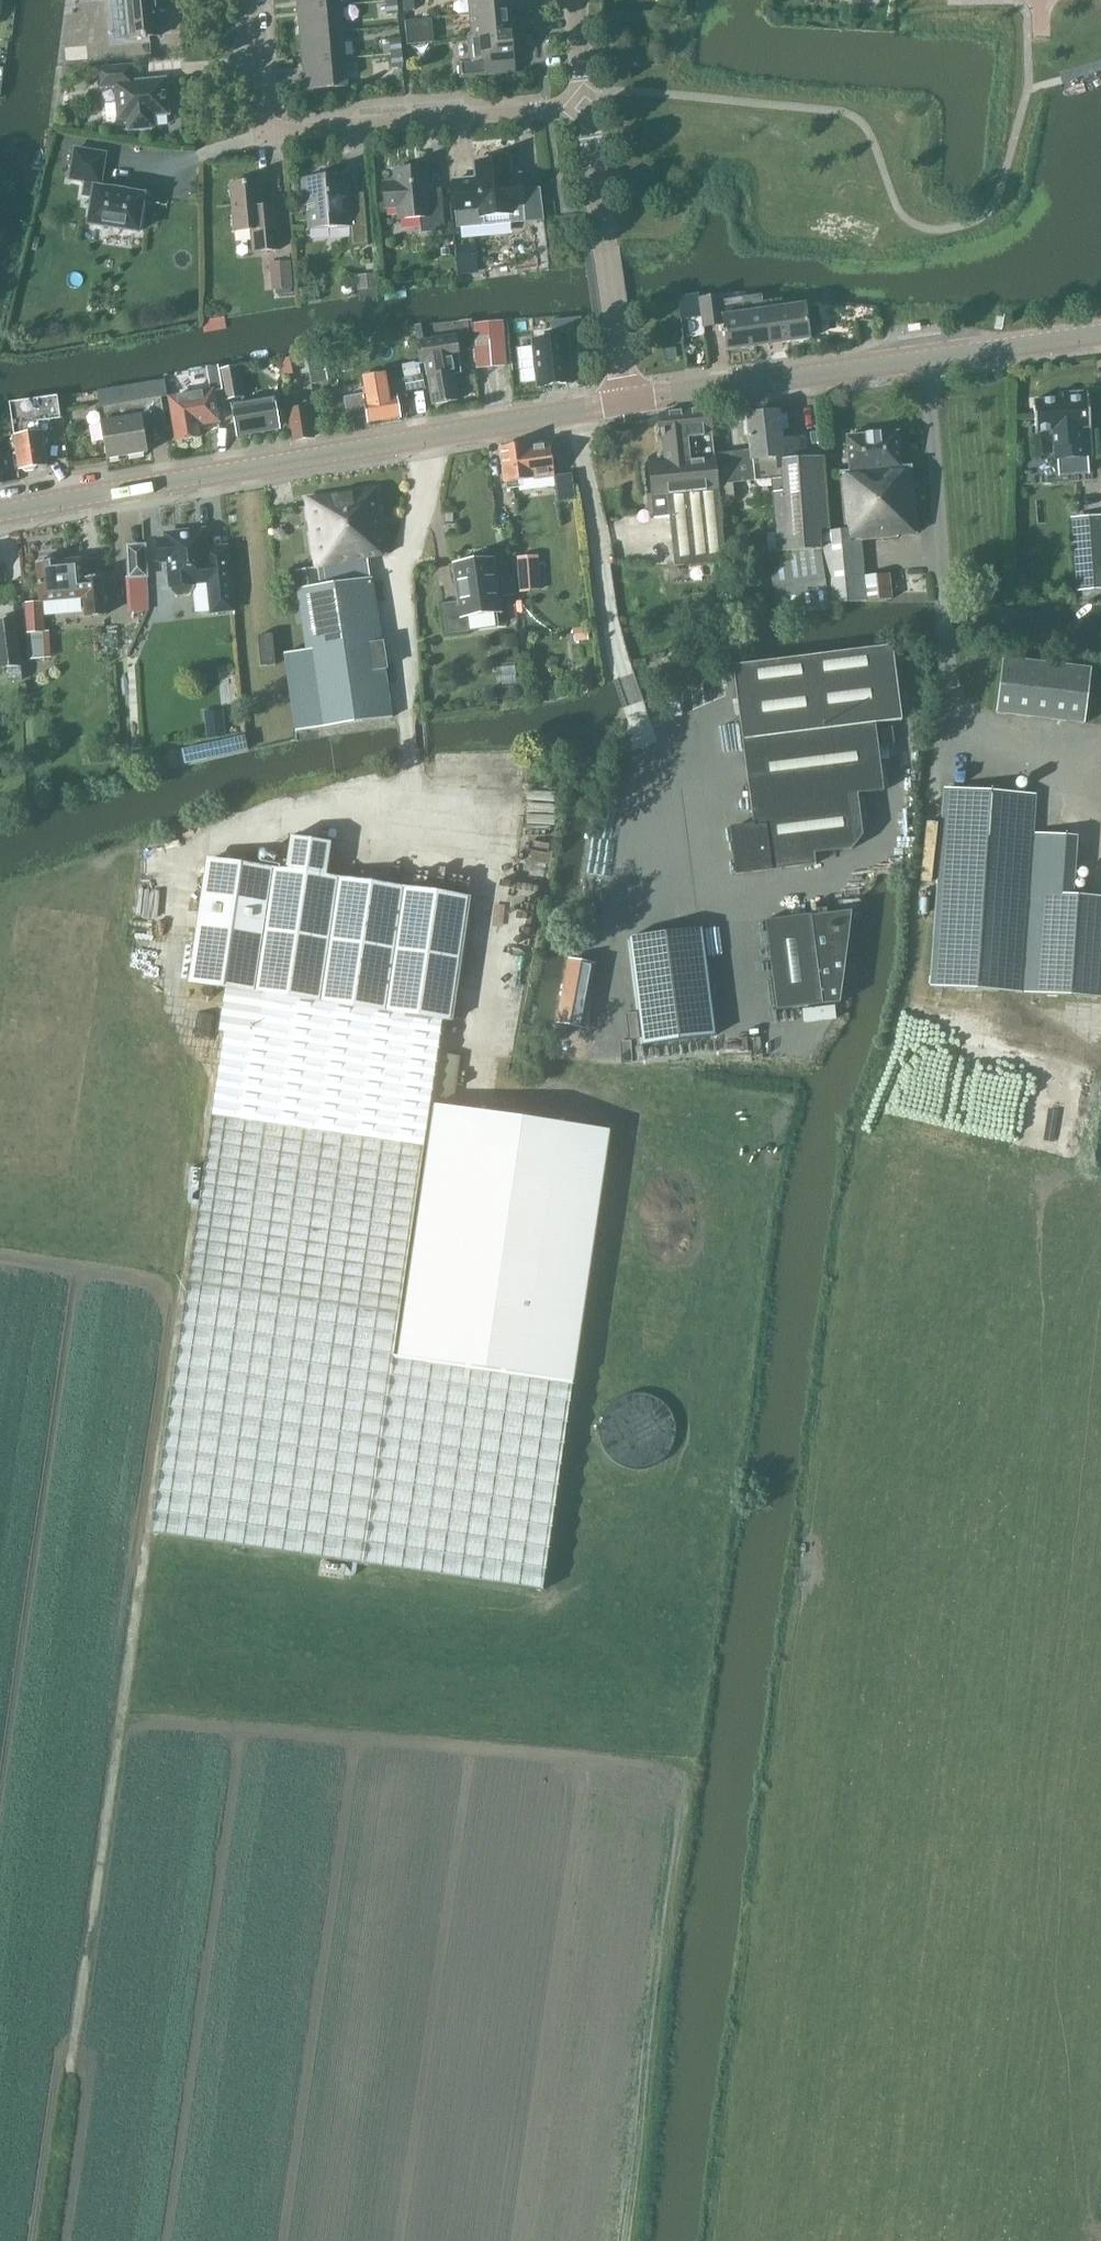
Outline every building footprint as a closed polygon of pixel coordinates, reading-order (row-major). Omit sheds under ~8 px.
[(129,38),(162,35),(158,0),(126,0),(129,38)] [(342,5),(341,0),(299,0),(300,9),(342,5)] [(386,1),(387,15),(399,14),(397,0),(386,1)] [(405,14),(416,13),(414,0),(404,0),(405,14)] [(510,0),(470,0),(471,17),(511,13),(510,0)] [(300,19),(301,36),(344,32),(342,5),(300,9),(301,18),(300,19)] [(469,38),(470,47),(514,42),(511,13),(471,17),(473,37),(469,38)] [(426,20),(406,22),(408,45),(419,44),(429,43),(426,20)] [(304,53),(305,63),(346,59),(344,32),(301,36),(303,53),(304,53)] [(390,40),(391,55),(403,53),(401,39),(390,40)] [(514,42),(470,47),(472,63),(461,64),(462,77),(517,72),(514,42)] [(391,55),(393,69),(404,68),(403,53),(391,55)] [(306,90),(349,87),(346,59),(305,63),(306,72),(304,72),(306,90)] [(172,116),(168,79),(134,83),(132,67),(99,69),(101,86),(115,85),(118,121),(127,120),(128,131),(156,129),(155,118),(172,116)] [(82,196),(92,198),(88,227),(142,234),(147,197),(100,190),(100,186),(104,186),(108,157),(74,152),(70,179),(84,182),(82,196)] [(525,221),(521,175),(511,176),(510,171),(512,166),(512,162),(510,158),(507,155),(503,154),(498,155),(495,158),(493,162),(475,164),(476,179),(454,181),(458,227),(484,225),(484,216),(510,213),(511,223),(525,221)] [(395,170),(396,182),(384,183),(386,209),(398,208),(399,219),(421,217),(422,233),(445,231),(443,200),(430,201),(427,168),(395,170)] [(321,177),(302,178),(305,206),(308,206),(310,230),(330,228),(330,229),(351,227),(353,246),(369,245),(365,193),(350,194),(349,181),(326,183),(325,176),(321,177)] [(255,251),(280,249),(277,215),(262,216),(259,183),(245,184),(242,181),(236,181),(234,185),(232,185),(236,230),(253,229),(255,251)] [(472,246),(459,247),(461,274),(474,273),(472,246)] [(289,262),(272,264),(274,290),(292,289),(289,262)] [(377,275),(358,276),(359,291),(378,289),(377,275)] [(678,297),(681,320),(703,316),(700,298),(700,296),(700,293),(678,297)] [(718,296),(700,298),(703,316),(705,326),(722,324),(726,351),(755,347),(755,341),(768,339),(762,302),(761,294),(721,300),(720,295),(718,296)] [(782,299),(762,302),(768,339),(782,337),(783,343),(810,339),(810,336),(823,334),(819,306),(806,308),(805,304),(783,307),(782,299)] [(554,338),(532,341),(538,387),(572,383),(567,337),(583,335),(581,318),(552,321),(554,338)] [(475,323),(478,368),(505,366),(508,366),(507,356),(504,321),(475,323)] [(416,339),(423,338),(421,325),(414,326),(416,339)] [(459,372),(456,357),(458,357),(455,336),(420,341),(423,363),(426,363),(432,405),(458,401),(453,373),(459,372)] [(676,347),(667,348),(668,358),(677,357),(676,347)] [(326,382),(323,357),(308,359),(312,385),(326,382)] [(290,360),(280,362),(284,378),(293,376),(290,360)] [(403,365),(405,377),(418,374),(416,362),(403,365)] [(244,395),(240,366),(221,368),(224,391),(237,396),(244,395)] [(221,390),(219,378),(217,367),(188,371),(191,394),(170,397),(177,440),(198,437),(196,424),(218,421),(213,391),(221,390)] [(366,395),(345,398),(348,415),(356,419),(367,417),(368,422),(400,417),(397,395),(388,396),(385,374),(363,378),(366,395)] [(423,375),(405,378),(408,392),(425,389),(423,375)] [(468,377),(465,381),(466,387),(478,385),(476,375),(468,377)] [(166,379),(97,389),(98,406),(104,405),(106,421),(101,422),(107,459),(148,452),(143,421),(162,418),(159,398),(169,397),(166,379)] [(1035,400),(1034,400),(1036,434),(1038,434),(1038,432),(1054,431),(1056,460),(1057,460),(1088,457),(1092,457),(1090,430),(1091,430),(1089,396),(1087,396),(1087,393),(1080,393),(1063,394),(1064,400),(1035,402),(1035,400)] [(59,418),(57,397),(11,402),(19,469),(25,469),(28,471),(38,470),(37,467),(46,466),(43,446),(46,445),(45,436),(43,434),(42,431),(39,431),(37,420),(59,418)] [(278,397),(232,404),(237,436),(278,430),(278,428),(282,427),(286,426),(285,414),(280,415),(278,397)] [(302,408),(288,410),(293,440),(293,441),(314,437),(314,436),(309,407),(307,408),(306,402),(301,402),(302,408)] [(658,416),(663,463),(648,464),(651,498),(666,496),(673,566),(725,561),(718,485),(715,456),(713,457),(709,411),(658,416)] [(777,617),(806,613),(828,611),(818,532),(828,530),(823,459),(799,462),(797,440),(782,441),(779,413),(746,416),(749,453),(715,456),(718,485),(720,485),(734,484),(773,481),(775,533),(767,533),(768,553),(776,552),(776,556),(775,556),(775,558),(773,558),(773,565),(771,566),(777,617)] [(838,474),(844,531),(821,533),(828,605),(889,599),(887,574),(863,577),(859,543),(898,539),(898,535),(916,533),(910,468),(899,467),(895,433),(846,438),(850,473),(838,474)] [(512,447),(501,448),(506,490),(518,489),(518,491),(554,487),(553,478),(554,478),(550,444),(530,446),(530,445),(525,445),(522,443),(515,444),(512,447)] [(734,484),(720,485),(721,499),(735,498),(734,484)] [(306,651),(284,654),(296,732),(392,717),(372,578),(369,579),(367,559),(386,557),(376,487),(304,497),(314,569),(297,572),(300,590),(297,591),(306,651)] [(1078,519),(1083,590),(1100,589),(1100,518),(1078,519)] [(208,560),(205,530),(185,532),(186,537),(160,540),(162,562),(169,561),(171,586),(172,586),(173,591),(178,595),(189,594),(194,589),(193,583),(209,582),(212,612),(233,610),(228,558),(208,560)] [(146,578),(144,546),(127,547),(129,579),(146,578)] [(534,556),(517,557),(519,594),(536,593),(534,556)] [(39,563),(36,563),(41,602),(84,598),(86,617),(107,615),(103,578),(83,580),(81,563),(72,564),(71,560),(56,562),(53,557),(41,559),(39,563)] [(493,559),(454,563),(459,603),(460,617),(495,613),(500,613),(493,559)] [(513,575),(502,577),(504,598),(516,596),(513,575)] [(26,631),(27,631),(39,630),(44,630),(42,603),(24,604),(26,631)] [(651,615),(638,616),(640,630),(652,629),(651,615)] [(0,624),(0,668),(7,667),(19,666),(15,623),(0,624)] [(586,629),(574,631),(575,643),(588,641),(586,629)] [(39,630),(27,631),(29,659),(46,658),(44,630),(39,630)] [(273,665),(270,634),(255,636),(258,667),(273,665)] [(734,666),(754,826),(732,829),(738,874),(816,865),(815,854),(853,849),(864,836),(858,794),(885,791),(876,723),(903,719),(894,646),(734,666)] [(997,713),(1085,723),(1092,670),(1003,659),(997,713)] [(19,666),(7,667),(9,683),(21,682),(19,666)] [(209,738),(225,736),(223,718),(207,721),(209,738)] [(249,751),(245,736),(182,750),(185,765),(249,751)] [(1026,993),(1036,854),(1032,854),(1034,833),(1033,833),(1036,794),(949,788),(935,987),(1026,993)] [(1032,854),(1036,854),(1026,993),(1099,998),(1100,964),(1100,897),(1073,895),(1077,836),(1034,833),(1032,854)] [(274,868),(256,993),(444,1020),(452,1021),(470,897),(327,876),(332,843),(291,837),(286,870),(274,868)] [(207,859),(189,983),(226,988),(256,993),(274,868),(207,859)] [(808,915),(766,921),(777,1010),(840,1002),(853,911),(809,916),(808,915)] [(701,929),(631,938),(644,1045),(715,1036),(701,929)] [(585,1030),(596,962),(568,957),(556,1025),(585,1030)] [(226,988),(220,1031),(225,1032),(260,1037),(235,1204),(412,1230),(430,1105),(432,1105),(439,1054),(444,1020),(256,993),(226,988)] [(158,1493),(152,1533),(159,1534),(321,1558),(361,1564),(364,1564),(394,1357),(400,1313),(223,1288),(235,1204),(260,1037),(225,1032),(158,1493)] [(462,1062),(440,1058),(433,1105),(435,1105),(455,1108),(462,1062)] [(435,1105),(398,1358),(573,1383),(610,1131),(505,1116),(453,1108),(435,1105)] [(235,1204),(223,1288),(400,1313),(412,1230),(235,1204)] [(394,1357),(364,1564),(543,1590),(573,1383),(398,1358),(394,1357)]
